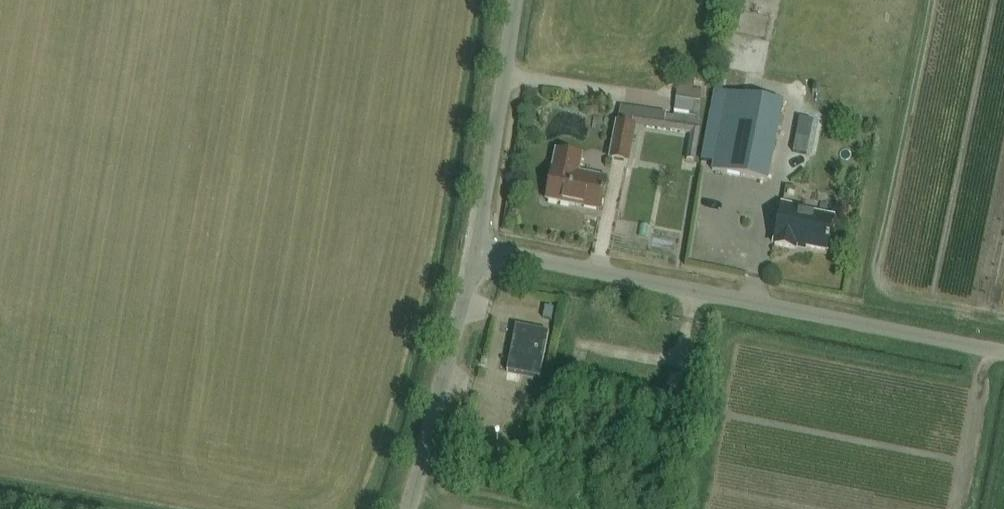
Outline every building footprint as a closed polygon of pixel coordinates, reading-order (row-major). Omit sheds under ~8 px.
[(621,106),(619,120),(617,120),(609,158),(627,161),(634,127),(690,134),(686,159),(695,161),(700,121),(698,120),(702,92),(677,89),(676,99),(691,101),(690,115),(690,119),(666,115),(666,112),(621,106)] [(710,108),(700,160),(714,163),(712,170),(767,181),(771,162),(783,103),(727,92),(724,111),(710,108)] [(797,136),(796,135),(793,152),(806,154),(806,153),(809,138),(797,136)] [(597,210),(598,210),(602,194),(603,195),(607,179),(578,173),(581,156),(556,151),(553,168),(552,168),(546,200),(578,206),(578,204),(598,208),(597,210)] [(782,208),(778,225),(774,245),(795,249),(796,244),(827,250),(829,237),(828,237),(832,218),(782,208)] [(545,306),(543,318),(551,320),(554,308),(545,306)] [(516,326),(507,372),(539,378),(548,333),(516,326)]
